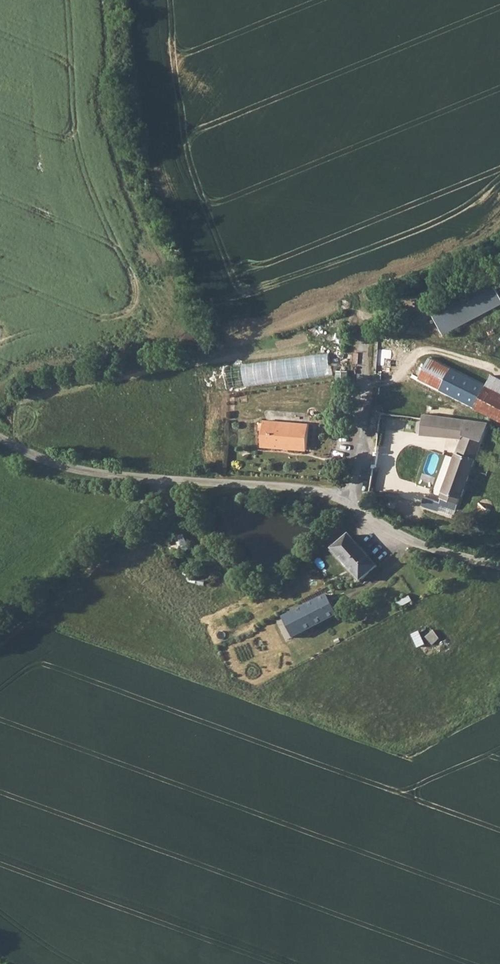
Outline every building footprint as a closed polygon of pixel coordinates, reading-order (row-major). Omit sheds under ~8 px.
[(499,307),(499,291),(496,283),(434,312),(445,333),(499,307)] [(228,387),(339,375),(337,364),(332,365),(330,354),(225,365),(228,387)] [(465,374),(453,395),(476,408),(477,407),(488,387),(465,374)] [(424,418),(376,411),(375,419),(380,420),(380,428),(376,428),(374,430),(373,433),(375,436),(379,437),(381,428),(463,439),(443,497),(447,498),(445,503),(427,496),(423,505),(436,510),(436,509),(439,510),(440,504),(456,510),(460,498),(462,496),(475,460),(477,460),(488,428),(490,423),(425,414),(424,418)] [(264,421),(263,446),(308,449),(309,425),(264,421)] [(349,537),(333,550),(361,581),(376,567),(349,537)] [(330,594),(284,615),(294,637),(340,617),(330,594)] [(432,631),(424,637),(431,645),(438,639),(432,631)]
